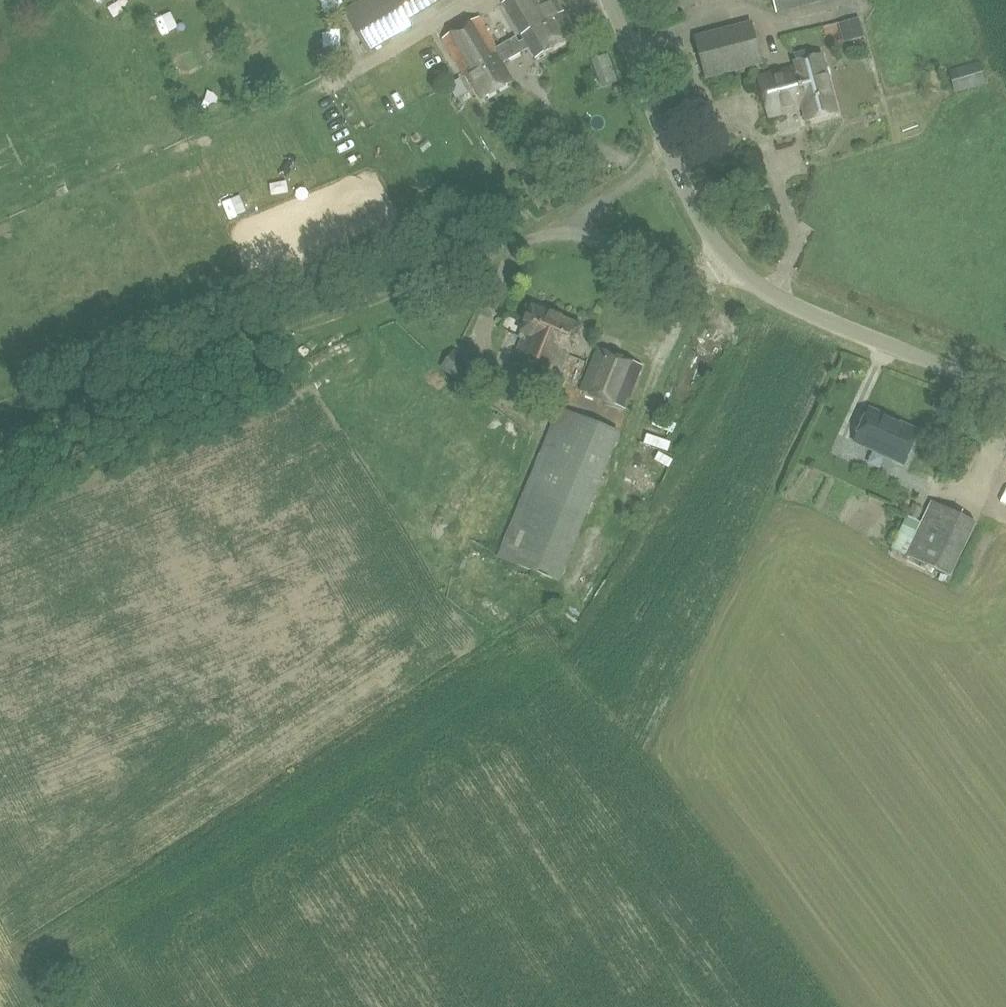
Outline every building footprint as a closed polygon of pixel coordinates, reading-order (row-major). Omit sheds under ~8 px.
[(245,5),(242,0),(224,0),(221,2),(230,15),(245,5)] [(332,10),(349,1),(349,0),(327,0),(332,10)] [(346,12),(369,52),(438,10),(432,0),(366,0),(346,12)] [(525,40),(520,43),(516,37),(495,49),(478,19),(442,40),(470,88),(475,85),(483,99),(510,83),(500,66),(530,48),(536,59),(577,35),(557,0),(509,0),(504,3),(525,40)] [(776,11),(818,0),(774,0),(776,11)] [(172,4),(154,11),(162,32),(180,26),(172,4)] [(847,34),(865,31),(862,14),(845,17),(847,34)] [(697,36),(708,75),(764,59),(753,21),(697,36)] [(322,29),(321,46),(350,47),(350,30),(322,29)] [(607,55),(591,61),(595,72),(611,66),(607,55)] [(769,118),(804,108),(804,111),(808,122),(837,114),(821,56),(796,63),(797,67),(758,78),(769,118)] [(955,70),(960,85),(989,76),(985,61),(955,70)] [(214,92),(204,100),(213,111),(223,103),(214,92)] [(313,166),(304,171),(313,188),(323,183),(313,166)] [(303,172),(292,176),(299,195),(310,191),(303,172)] [(289,178),(280,181),(284,196),(294,193),(289,178)] [(252,185),(232,195),(238,207),(258,197),(252,185)] [(574,354),(585,328),(531,305),(520,331),(525,333),(513,360),(557,379),(568,352),(574,354)] [(625,409),(643,366),(598,348),(580,391),(625,409)] [(484,370),(455,349),(441,368),(471,389),(484,370)] [(559,584),(620,435),(558,409),(497,559),(559,584)] [(855,442),(905,465),(920,432),(870,409),(855,442)] [(655,424),(680,433),(685,421),(660,412),(655,424)] [(651,432),(648,442),(676,449),(678,439),(651,432)] [(636,496),(649,504),(677,457),(664,449),(636,496)] [(977,523),(933,501),(907,555),(951,576),(977,523)] [(572,583),(561,611),(582,619),(593,591),(572,583)]
